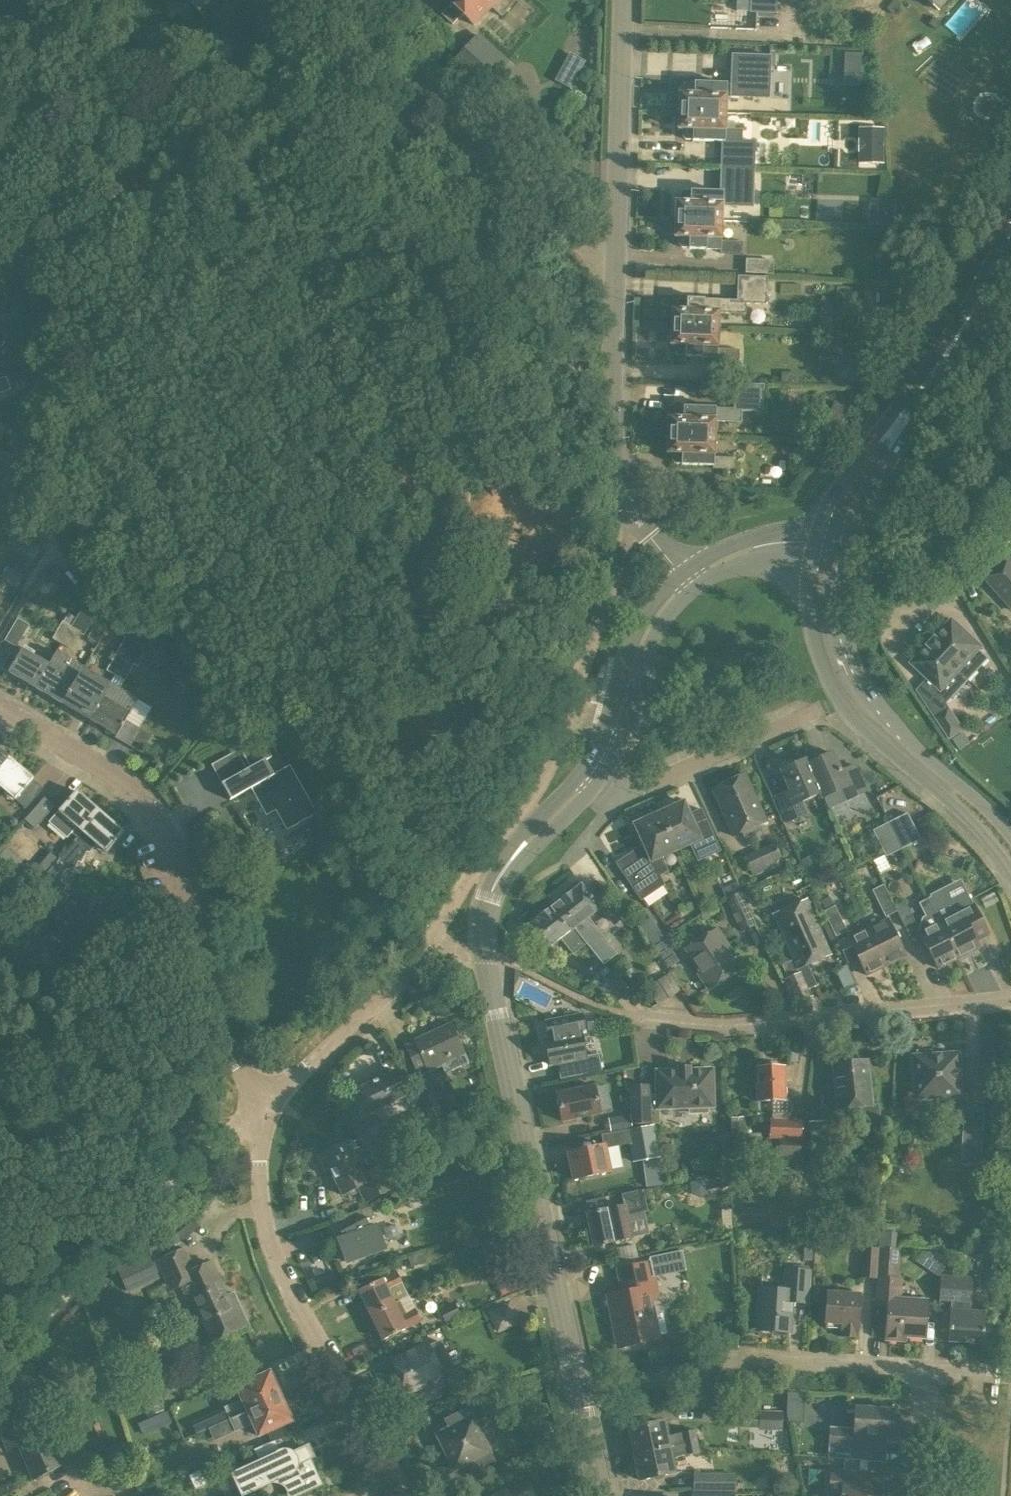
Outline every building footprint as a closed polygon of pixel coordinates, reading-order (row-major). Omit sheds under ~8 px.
[(206,21),(228,0),(187,0),(206,21)] [(515,0),(446,0),(450,4),(441,13),(452,24),(461,14),(474,26),(492,7),(501,15),(515,0)] [(777,15),(777,1),(751,0),(750,13),(756,13),(777,15)] [(938,11),(947,0),(925,0),(938,11)] [(449,65),(478,93),(506,64),(477,36),(449,65)] [(679,93),(678,111),(725,113),(725,96),(738,97),(738,86),(769,87),(770,56),(732,55),(731,84),(688,83),(683,87),(683,93),(679,93)] [(846,67),(861,68),(862,57),(846,57),(846,67)] [(576,63),(549,91),(564,104),(590,76),(576,63)] [(741,130),(724,130),(725,113),(678,111),(677,128),(682,129),(682,136),(686,140),(722,141),(724,141),(724,139),(740,140),(741,130)] [(883,128),(868,128),(868,164),(883,164),(883,128)] [(724,141),(722,141),(721,167),(753,168),(754,140),(740,140),(724,139),(724,141)] [(753,168),(721,167),(721,193),(683,191),(680,195),(680,202),(675,202),(674,220),(721,222),(721,205),(751,206),(753,168)] [(895,201),(879,200),(878,225),(894,226),(895,201)] [(737,242),(720,241),(721,222),(674,220),(674,237),(678,237),(678,245),(682,248),(720,249),(720,253),(742,254),(742,242),(737,242)] [(10,260),(0,254),(0,277),(10,260)] [(772,275),(773,261),(746,260),(745,274),(772,275)] [(670,328),(717,329),(718,313),(744,314),(744,304),(765,304),(766,278),(748,278),(738,277),(737,302),(718,302),(718,301),(680,300),(676,303),(676,310),(671,310),(670,328)] [(899,302),(910,303),(911,286),(900,285),(899,302)] [(738,349),(717,348),(717,329),(670,328),(670,346),(675,346),(674,353),(679,357),(716,358),(716,361),(738,361),(738,349)] [(8,360),(13,352),(0,344),(0,356),(8,360)] [(861,352),(861,366),(875,367),(875,352),(861,352)] [(11,390),(6,377),(0,379),(0,394),(11,390)] [(667,436),(714,438),(714,421),(741,422),(741,412),(753,412),(762,413),(763,387),(735,385),(734,410),(715,410),(715,409),(677,407),(673,411),(672,418),(668,418),(667,436)] [(57,400),(46,393),(39,405),(51,411),(57,400)] [(848,408),(835,402),(823,429),(831,432),(848,408)] [(736,458),(713,457),(714,438),(667,436),(667,453),(672,453),(672,462),(675,465),(713,467),(712,470),(735,470),(736,458)] [(800,461),(808,468),(819,454),(811,448),(800,461)] [(14,477),(19,468),(0,458),(0,469),(14,477)] [(0,469),(0,481),(10,486),(14,477),(0,469)] [(988,582),(1010,607),(1010,561),(988,582)] [(0,575),(0,577),(14,585),(20,575),(5,566),(0,575)] [(84,605),(71,626),(61,644),(70,650),(79,633),(84,636),(97,612),(84,605)] [(4,640),(16,647),(28,625),(17,619),(4,640)] [(87,638),(97,644),(108,625),(98,620),(87,638)] [(952,620),(912,663),(929,679),(918,691),(936,717),(949,709),(946,705),(987,658),(970,642),(972,639),(952,620)] [(52,639),(61,644),(71,626),(62,621),(52,639)] [(106,671),(114,676),(139,635),(127,622),(124,639),(106,671)] [(150,647),(139,635),(114,676),(124,681),(134,665),(137,667),(150,647)] [(8,671),(35,687),(53,658),(45,653),(41,660),(21,649),(8,671)] [(53,658),(35,687),(63,703),(83,668),(56,652),(53,658)] [(83,668),(63,703),(89,719),(110,684),(83,668)] [(137,700),(110,684),(89,719),(117,735),(115,737),(130,746),(139,728),(125,720),(129,712),(137,700)] [(215,722),(207,704),(197,709),(205,727),(215,722)] [(949,709),(936,717),(950,738),(962,730),(949,709)] [(963,734),(952,741),(959,752),(970,744),(963,734)] [(257,735),(236,747),(248,768),(222,783),(230,798),(250,788),(259,804),(265,816),(274,811),(285,831),(315,814),(288,765),(273,774),(264,759),(269,757),(257,735)] [(10,761),(0,752),(0,772),(10,761)] [(840,771),(832,753),(808,764),(807,764),(820,794),(819,794),(821,799),(843,789),(847,799),(865,790),(854,765),(840,771)] [(800,803),(819,794),(820,794),(807,764),(808,764),(806,759),(780,771),(789,791),(775,797),(786,822),(805,814),(800,803)] [(10,761),(0,772),(0,786),(25,807),(41,789),(10,761)] [(712,788),(733,836),(765,821),(744,773),(712,788)] [(70,832),(76,837),(98,812),(74,791),(47,821),(66,837),(70,832)] [(24,820),(35,829),(54,806),(44,797),(27,817),(24,820)] [(683,802),(658,813),(675,850),(690,843),(697,858),(718,849),(714,840),(704,818),(693,823),(683,802)] [(76,837),(59,858),(67,864),(62,870),(62,875),(66,870),(73,873),(78,861),(81,863),(86,851),(89,854),(94,847),(103,854),(121,833),(98,812),(76,837)] [(666,854),(675,850),(658,813),(633,824),(643,845),(617,863),(641,899),(662,885),(658,875),(666,871),(660,858),(666,855),(666,854)] [(907,813),(888,822),(898,841),(902,849),(920,840),(907,813)] [(898,841),(888,822),(872,830),(882,849),(898,841)] [(781,857),(775,843),(744,857),(753,876),(774,867),(771,862),(781,857)] [(36,885),(58,859),(51,851),(39,866),(35,862),(23,877),(33,888),(36,885)] [(810,855),(800,859),(809,881),(819,877),(810,855)] [(59,858),(58,859),(36,885),(65,903),(69,896),(64,893),(68,886),(63,883),(62,875),(62,870),(67,864),(59,858)] [(583,921),(600,908),(599,907),(580,884),(550,907),(570,932),(568,933),(580,949),(584,945),(587,943),(583,939),(592,932),(583,921)] [(750,885),(738,891),(744,906),(756,900),(750,885)] [(897,912),(894,906),(893,906),(883,885),(872,891),(885,918),(897,912)] [(752,923),(744,906),(738,891),(725,896),(739,928),(752,923)] [(936,894),(927,899),(929,902),(939,923),(957,957),(978,947),(967,924),(979,917),(970,899),(966,892),(949,901),(947,898),(936,894)] [(612,897),(601,905),(615,923),(626,915),(612,897)] [(927,899),(918,903),(925,917),(920,920),(917,929),(920,933),(926,945),(932,959),(937,968),(957,957),(939,923),(929,902),(927,899)] [(793,961),(783,966),(788,977),(785,979),(796,1003),(812,996),(809,988),(816,985),(807,964),(829,955),(805,900),(773,914),(793,961)] [(894,906),(897,912),(904,927),(915,922),(905,900),(894,906)] [(847,932),(834,906),(823,912),(836,938),(847,932)] [(561,939),(573,954),(580,949),(568,933),(570,932),(550,907),(524,928),(544,952),(561,939)] [(652,946),(663,939),(648,915),(637,923),(652,946)] [(888,921),(869,930),(886,965),(906,955),(889,920),(888,921)] [(696,975),(706,989),(734,970),(720,949),(726,945),(717,930),(686,950),(701,972),(696,975)] [(886,965),(869,930),(837,944),(844,957),(854,952),(865,975),(886,965)] [(670,949),(663,939),(652,946),(659,956),(670,949)] [(604,968),(594,976),(599,982),(596,985),(613,1003),(616,1000),(625,991),(609,973),(604,968)] [(658,1006),(680,992),(668,974),(646,988),(658,1006)] [(561,1080),(578,1077),(575,1060),(586,1058),(582,1033),(586,1033),(583,1014),(545,1021),(548,1037),(544,1038),(549,1065),(558,1064),(561,1080)] [(404,1046),(415,1070),(425,1065),(427,1070),(441,1063),(446,1074),(469,1064),(450,1023),(414,1040),(414,1041),(404,1046)] [(965,1095),(961,1095),(958,1053),(930,1055),(930,1050),(916,1051),(917,1055),(912,1056),(915,1099),(946,1098),(947,1117),(967,1116),(965,1095)] [(833,1063),(837,1110),(858,1108),(860,1127),(880,1124),(878,1105),(872,1105),(867,1060),(833,1063)] [(624,1109),(631,1109),(631,1123),(658,1122),(658,1107),(690,1107),(690,1111),(706,1111),(706,1106),(713,1106),(712,1068),(689,1069),(689,1066),(678,1067),(678,1069),(656,1070),(656,1095),(649,1095),(649,1085),(631,1086),(631,1097),(625,1098),(622,1098),(624,1109)] [(402,1073),(400,1075),(396,1067),(356,1087),(370,1115),(378,1111),(379,1114),(386,1110),(385,1108),(410,1096),(403,1082),(406,1081),(402,1073)] [(792,1112),(791,1098),(787,1098),(786,1081),(784,1081),(784,1067),(757,1067),(758,1099),(772,1099),(773,1113),(792,1112)] [(600,1113),(594,1086),(555,1095),(561,1122),(600,1113)] [(435,1101),(432,1094),(419,1099),(418,1100),(429,1124),(443,1118),(435,1101)] [(364,1151),(372,1148),(387,1144),(386,1137),(374,1114),(352,1125),(364,1151)] [(610,1132),(632,1127),(631,1123),(630,1114),(608,1119),(610,1132)] [(744,1117),(731,1118),(733,1153),(762,1152),(761,1134),(745,1134),(744,1117)] [(443,1118),(429,1124),(434,1136),(448,1129),(443,1118)] [(799,1158),(801,1121),(770,1119),(769,1140),(779,1141),(778,1157),(799,1158)] [(835,1140),(834,1121),(808,1122),(809,1142),(825,1141),(825,1146),(831,1146),(831,1140),(835,1140)] [(982,1125),(964,1124),(962,1165),(980,1166),(980,1156),(982,1125)] [(632,1163),(659,1158),(654,1125),(627,1130),(632,1163)] [(394,1188),(382,1164),(365,1172),(349,1139),(315,1155),(324,1173),(329,1171),(341,1197),(357,1189),(364,1203),(394,1188)] [(568,1153),(574,1180),(611,1173),(605,1147),(568,1153)] [(746,1165),(746,1154),(736,1154),(736,1165),(746,1165)] [(757,1172),(766,1172),(767,1161),(758,1161),(757,1172)] [(661,1175),(645,1177),(646,1186),(662,1184),(661,1175)] [(730,1187),(729,1177),(704,1181),(706,1190),(730,1187)] [(630,1240),(627,1222),(628,1221),(627,1216),(647,1212),(643,1190),(621,1195),(623,1209),(610,1211),(609,1210),(586,1214),(589,1231),(584,1232),(587,1247),(592,1246),(593,1248),(630,1240)] [(395,1193),(381,1200),(383,1204),(397,1198),(395,1193)] [(511,1215),(504,1196),(471,1207),(477,1226),(511,1215)] [(369,1206),(341,1217),(345,1229),(344,1230),(346,1237),(337,1240),(344,1261),(384,1247),(377,1226),(370,1228),(365,1220),(373,1216),(369,1206)] [(144,1244),(151,1258),(181,1242),(173,1228),(144,1244)] [(811,1254),(812,1245),(804,1244),(803,1253),(811,1254)] [(634,1245),(613,1249),(616,1262),(637,1257),(634,1245)] [(863,1278),(875,1279),(877,1247),(865,1247),(863,1278)] [(901,1249),(879,1248),(877,1247),(875,1279),(876,1279),(875,1306),(888,1307),(886,1340),(905,1341),(905,1337),(924,1338),(926,1301),(900,1300),(902,1280),(898,1280),(901,1249)] [(156,1262),(170,1292),(185,1285),(211,1342),(247,1325),(233,1294),(226,1297),(210,1263),(193,1271),(183,1250),(156,1262)] [(681,1251),(649,1258),(650,1263),(617,1270),(622,1293),(606,1297),(610,1314),(612,1313),(620,1347),(656,1339),(647,1299),(657,1297),(653,1277),(685,1270),(681,1251)] [(117,1270),(127,1293),(159,1278),(149,1256),(117,1270)] [(792,1302),(808,1303),(810,1273),(786,1271),(784,1292),(760,1291),(758,1330),(790,1332),(792,1302)] [(357,1306),(364,1319),(398,1302),(393,1290),(402,1285),(395,1273),(357,1291),(363,1303),(357,1306)] [(985,1312),(970,1312),(972,1278),(940,1276),(939,1300),(951,1301),(948,1342),(983,1344),(985,1312)] [(841,1337),(856,1338),(859,1295),(828,1292),(825,1329),(842,1330),(841,1337)] [(404,1314),(398,1302),(364,1319),(370,1332),(376,1329),(381,1341),(420,1322),(414,1309),(404,1314)] [(446,1322),(459,1316),(453,1304),(441,1309),(446,1322)] [(441,1387),(441,1386),(437,1378),(454,1371),(441,1341),(391,1362),(399,1378),(397,1378),(402,1389),(403,1388),(405,1393),(421,1386),(424,1393),(425,1395),(426,1396),(427,1397),(429,1398),(430,1398),(432,1398),(433,1399),(434,1398),(436,1398),(438,1396),(440,1395),(440,1394),(441,1393),(441,1391),(442,1390),(442,1389),(441,1388),(441,1387)] [(216,1425),(221,1424),(280,1398),(275,1387),(277,1386),(272,1374),(270,1375),(269,1372),(235,1387),(241,1400),(211,1414),(216,1425)] [(168,1386),(177,1382),(173,1373),(164,1377),(168,1386)] [(11,1449),(21,1445),(35,1479),(59,1467),(29,1392),(0,1404),(0,1422),(11,1449)] [(284,1408),(280,1398),(221,1424),(223,1428),(231,1424),(235,1433),(251,1425),(256,1437),(290,1422),(289,1419),(291,1418),(286,1407),(284,1408)] [(435,1433),(444,1452),(481,1434),(468,1407),(445,1418),(449,1427),(435,1433)] [(831,1447),(862,1449),(863,1435),(892,1436),(894,1411),(855,1408),(854,1431),(832,1430),(831,1447)] [(142,1430),(171,1424),(168,1411),(139,1418),(142,1430)] [(782,1412),(759,1411),(759,1431),(782,1432),(782,1412)] [(629,1441),(632,1442),(635,1454),(697,1441),(695,1430),(680,1433),(680,1434),(666,1437),(663,1421),(629,1428),(630,1432),(628,1434),(629,1441)] [(494,1461),(481,1434),(444,1452),(453,1470),(467,1463),(471,1472),(494,1461)] [(670,1458),(676,1456),(684,1455),(684,1456),(700,1453),(697,1441),(635,1454),(637,1466),(635,1469),(637,1476),(639,1477),(640,1480),(666,1475),(666,1473),(673,1472),(670,1458)] [(243,1470),(251,1487),(257,1484),(262,1483),(269,1482),(274,1482),(278,1483),(280,1483),(283,1485),(284,1486),(287,1489),(288,1493),(287,1495),(294,1495),(320,1484),(303,1448),(291,1453),(290,1452),(288,1451),(287,1451),(285,1451),(283,1451),(282,1451),(280,1452),(279,1452),(277,1453),(276,1454),(274,1456),(243,1470)] [(212,1482),(205,1468),(189,1476),(195,1489),(212,1482)] [(859,1484),(860,1472),(831,1471),(829,1492),(842,1492),(842,1495),(879,1495),(880,1485),(859,1484)] [(734,1492),(735,1475),(711,1474),(691,1473),(690,1490),(734,1492)] [(527,1481),(498,1495),(534,1495),(527,1481)]
